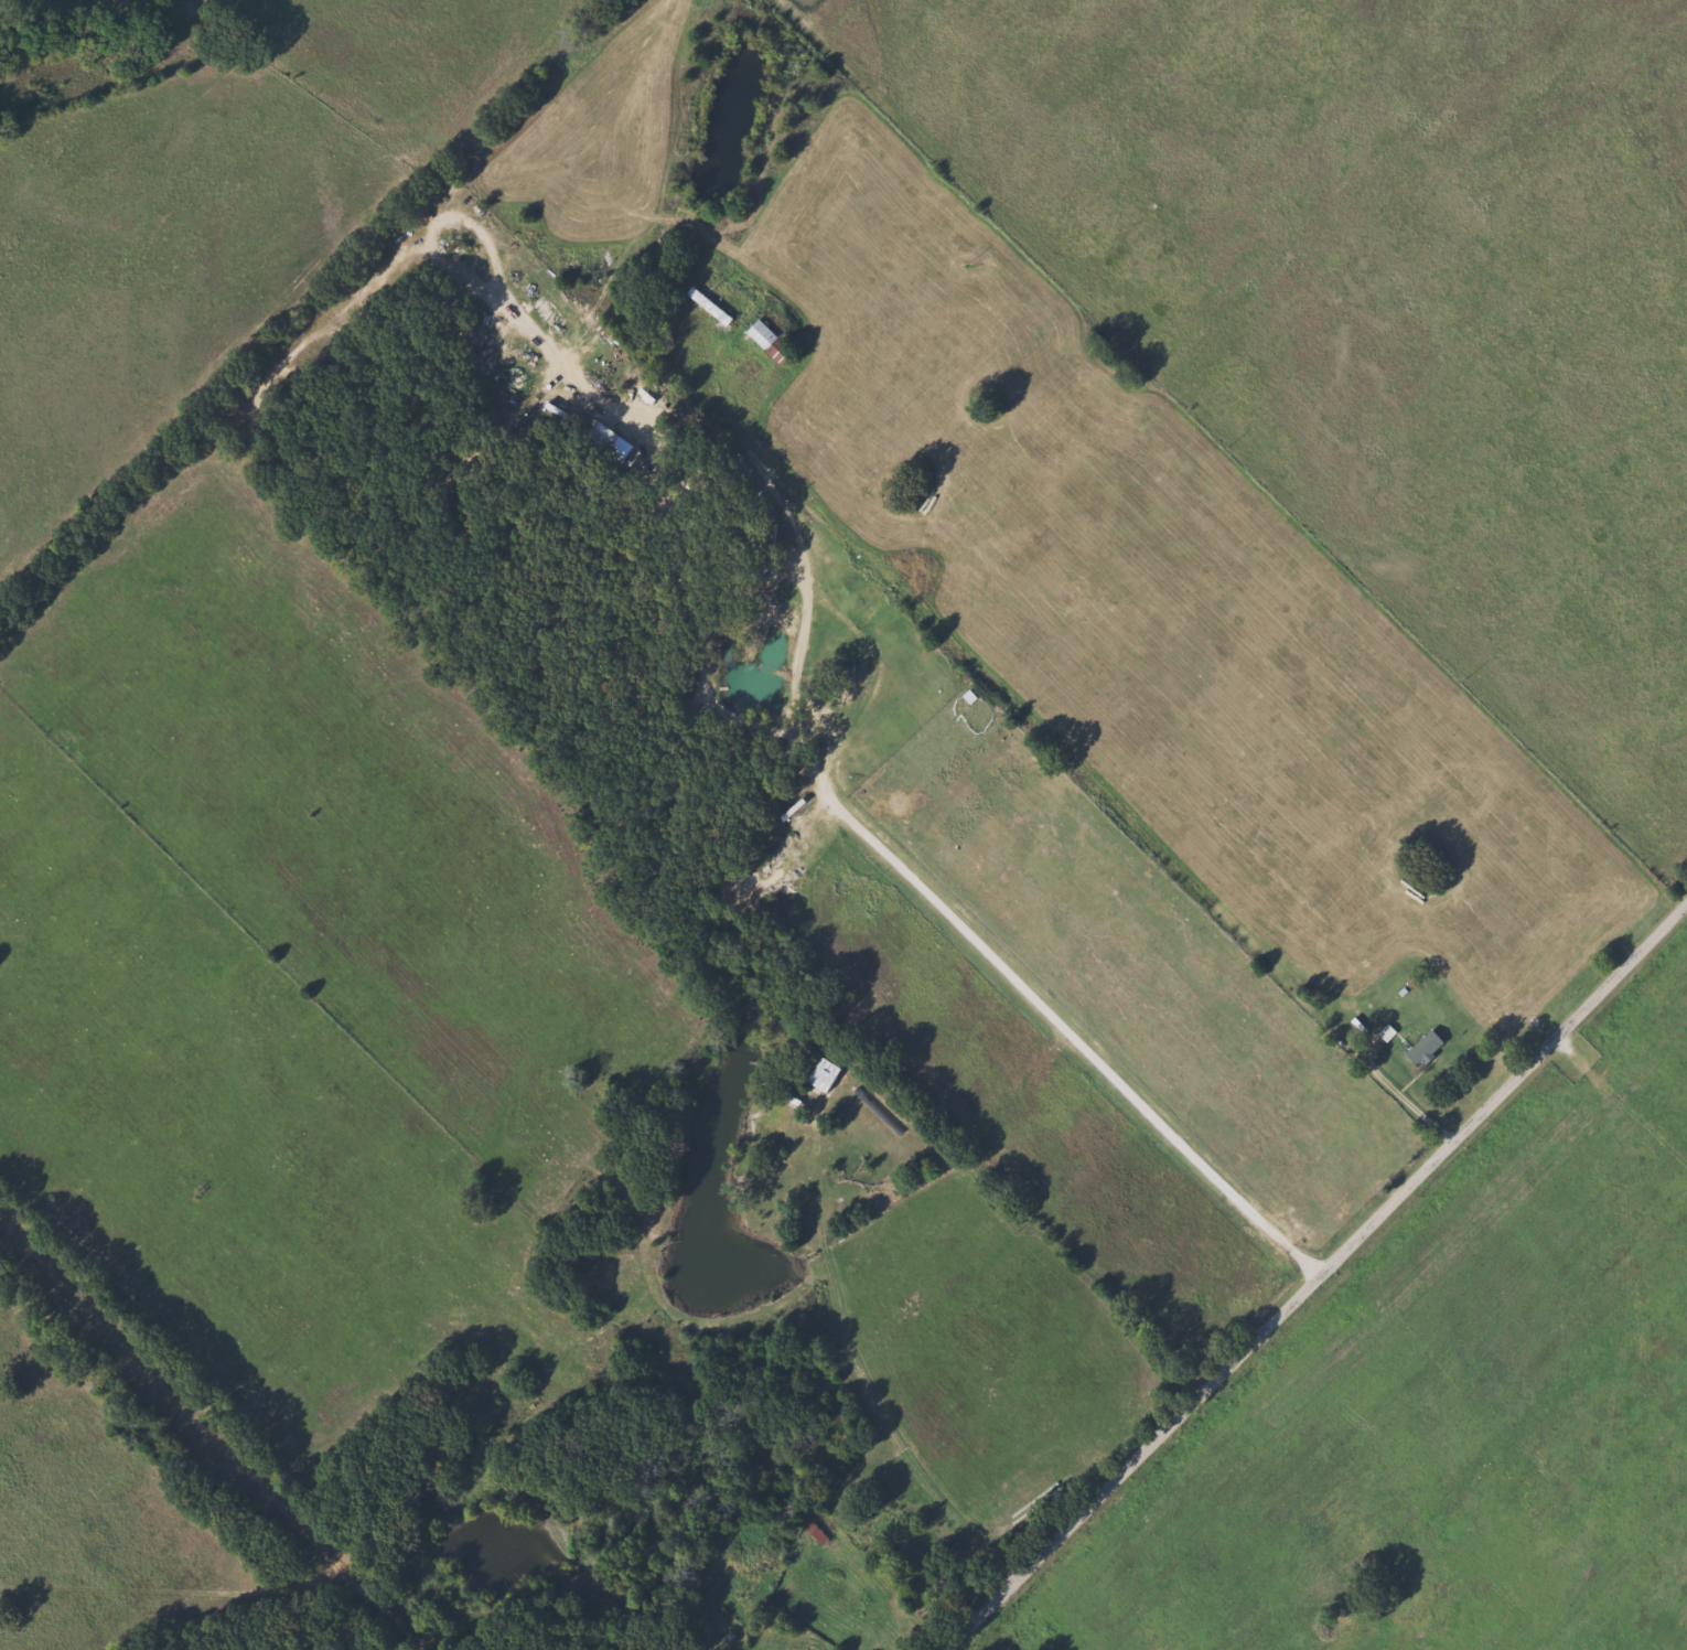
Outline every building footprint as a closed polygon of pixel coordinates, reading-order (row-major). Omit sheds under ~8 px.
[(728,319),(722,326),(681,296),(687,288),(728,319)] [(600,453),(578,437),(590,420),(612,436),(600,453)] [(1441,1042),(1414,1069),(1400,1054),(1428,1028),(1441,1042)] [(800,1081),(816,1057),(836,1070),(820,1094),(800,1081)]
